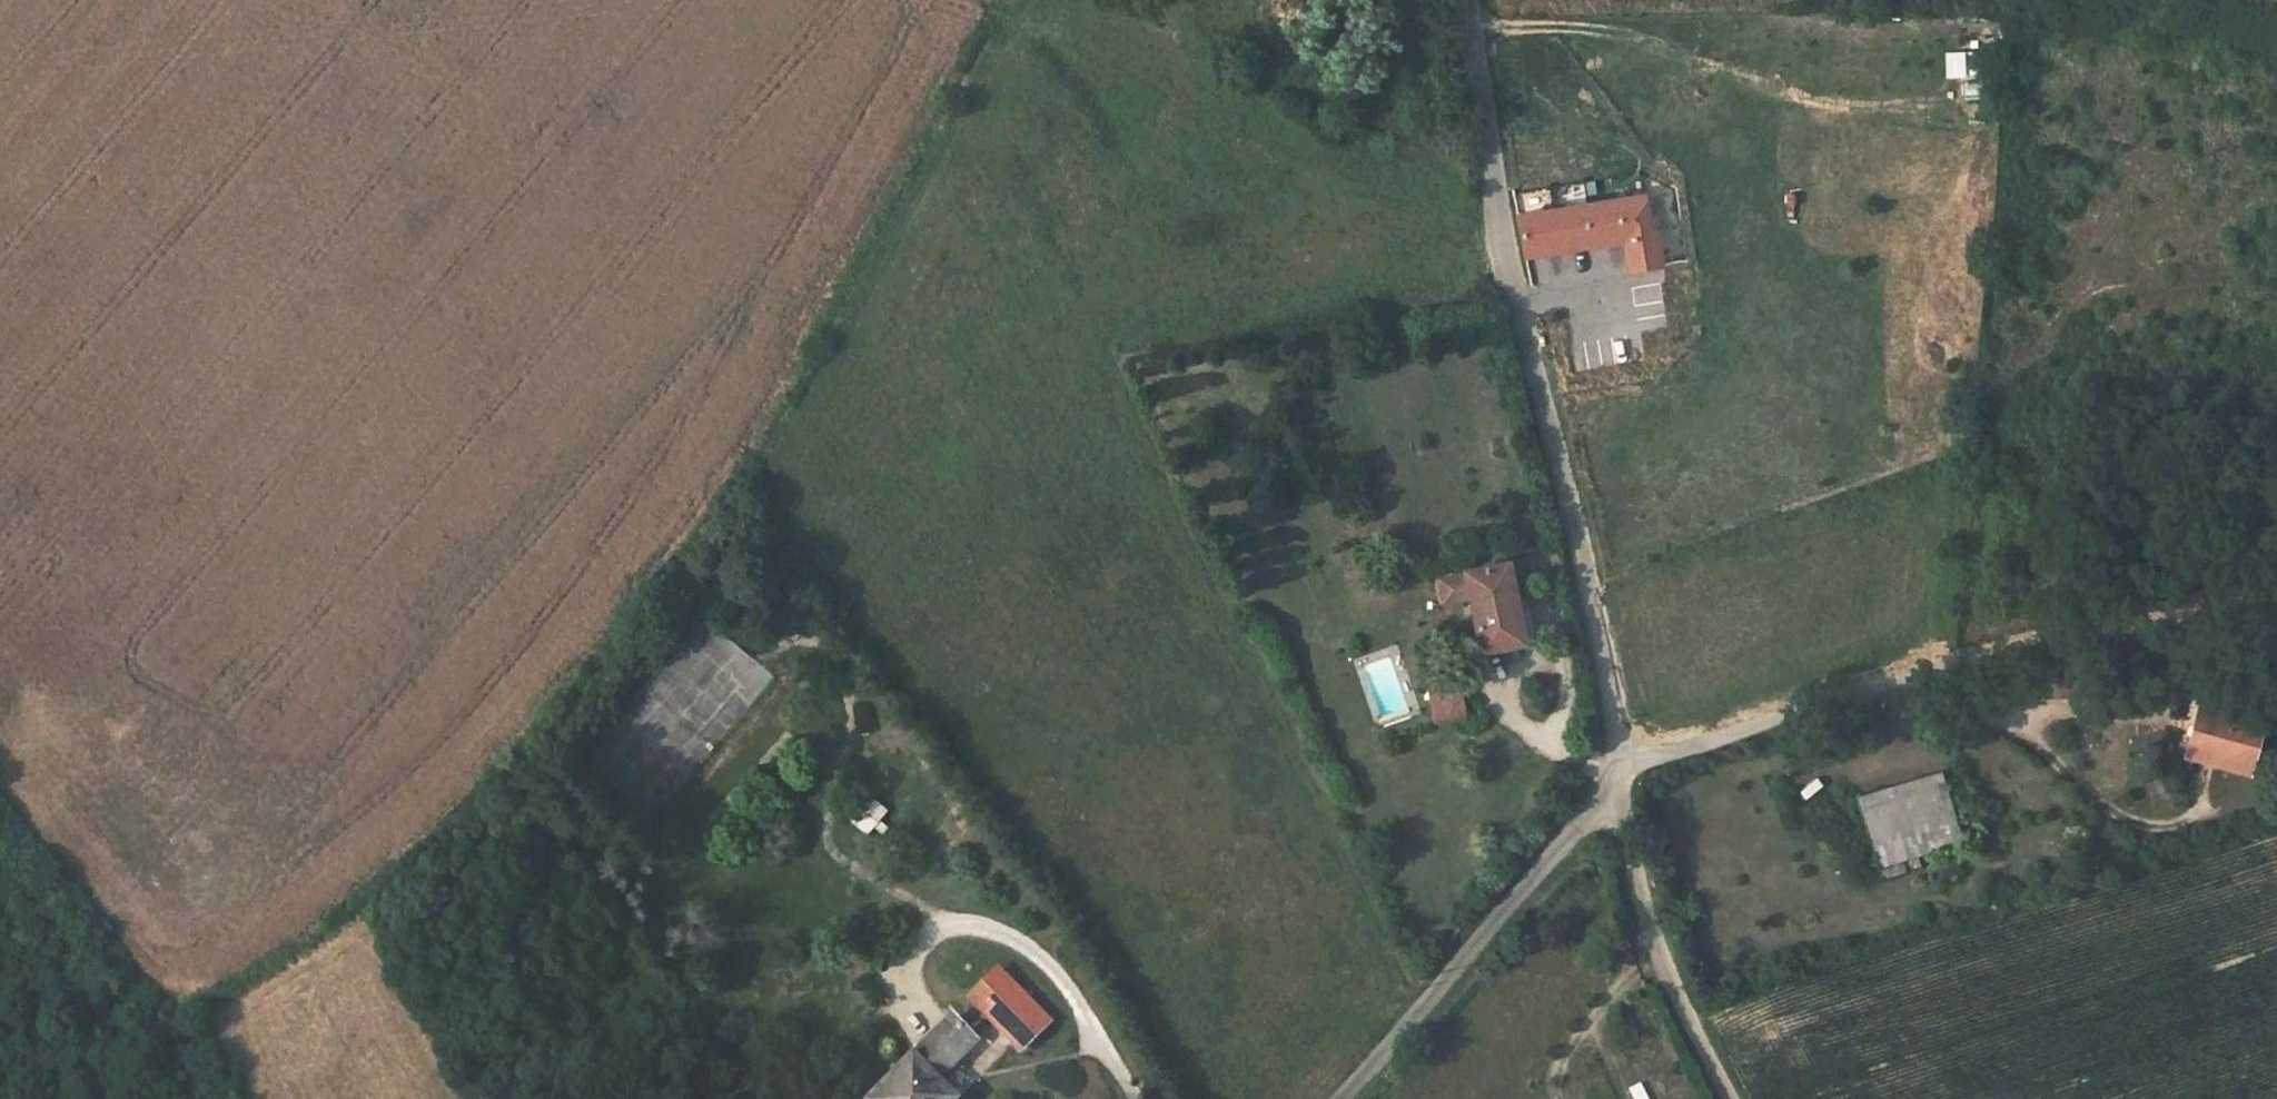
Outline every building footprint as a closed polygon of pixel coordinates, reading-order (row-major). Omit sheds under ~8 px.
[(1614,275),(1661,265),(1656,231),(1650,230),(1645,195),(1517,215),(1524,254),(1604,238),(1614,275)] [(1464,652),(1516,642),(1499,562),(1445,571),(1464,652)] [(1417,682),(1423,706),(1427,723),(1457,718),(1448,677),(1417,682)] [(2258,722),(2196,704),(2184,759),(2244,775),(2258,722)] [(1854,797),(1874,868),(1958,843),(1938,773),(1854,797)] [(888,813),(874,799),(851,819),(867,835),(874,827),(886,838),(895,831),(885,819),(888,813)] [(1048,1023),(997,968),(971,996),(1022,1049),(1048,1023)] [(952,1018),(872,1098),(943,1098),(929,1084),(973,1040),(952,1018)] [(1638,1083),(1625,1089),(1629,1098),(1646,1098),(1638,1083)]
